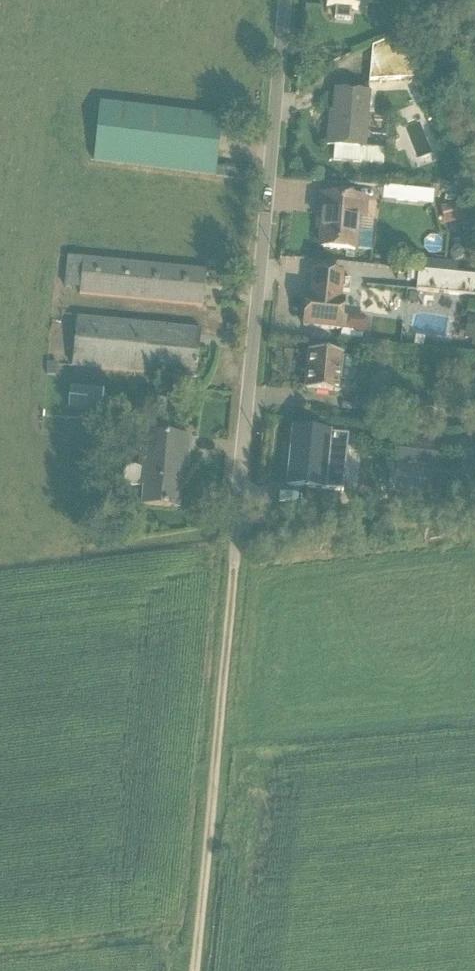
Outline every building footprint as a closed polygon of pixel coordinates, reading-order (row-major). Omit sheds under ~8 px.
[(335,11),(333,23),(349,24),(350,13),(357,13),(359,0),(327,0),(326,10),(335,11)] [(412,98),(417,107),(423,104),(397,41),(373,51),(369,84),(410,82),(417,97),(412,98)] [(331,164),(383,169),(384,154),(365,153),(370,97),(335,94),(333,129),(328,129),(327,149),(332,150),(331,164)] [(215,181),(221,121),(99,107),(92,167),(215,181)] [(441,196),(462,200),(459,188),(442,185),(441,196)] [(383,204),(431,209),(433,197),(384,192),(383,204)] [(357,253),(370,254),(372,237),(358,235),(360,223),(365,223),(367,204),(321,199),(319,217),(324,217),(320,251),(357,255),(357,253)] [(466,224),(461,204),(440,209),(444,229),(466,224)] [(474,281),(474,262),(459,261),(464,259),(464,252),(460,248),(455,249),(448,256),(449,262),(453,265),(458,263),(456,280),(474,281)] [(78,299),(202,311),(205,275),(67,262),(64,292),(79,294),(78,299)] [(305,301),(302,331),(341,335),(341,340),(361,343),(362,338),(366,338),(367,323),(342,320),(344,305),(340,304),(343,279),(313,276),(310,301),(305,301)] [(407,276),(406,284),(417,286),(416,295),(474,301),(474,281),(456,280),(407,276)] [(466,318),(463,342),(473,344),(471,349),(474,350),(474,320),(466,318)] [(200,335),(75,323),(71,371),(195,383),(200,335)] [(305,395),(338,399),(342,359),(310,356),(305,395)] [(105,393),(71,390),(68,410),(101,415),(105,393)] [(166,397),(146,396),(145,412),(165,414),(166,397)] [(139,509),(177,512),(179,493),(176,492),(176,486),(180,485),(181,471),(187,470),(189,443),(140,438),(137,474),(133,473),(128,474),(124,477),(123,482),(125,488),(132,492),(137,492),(141,492),(139,509)]
